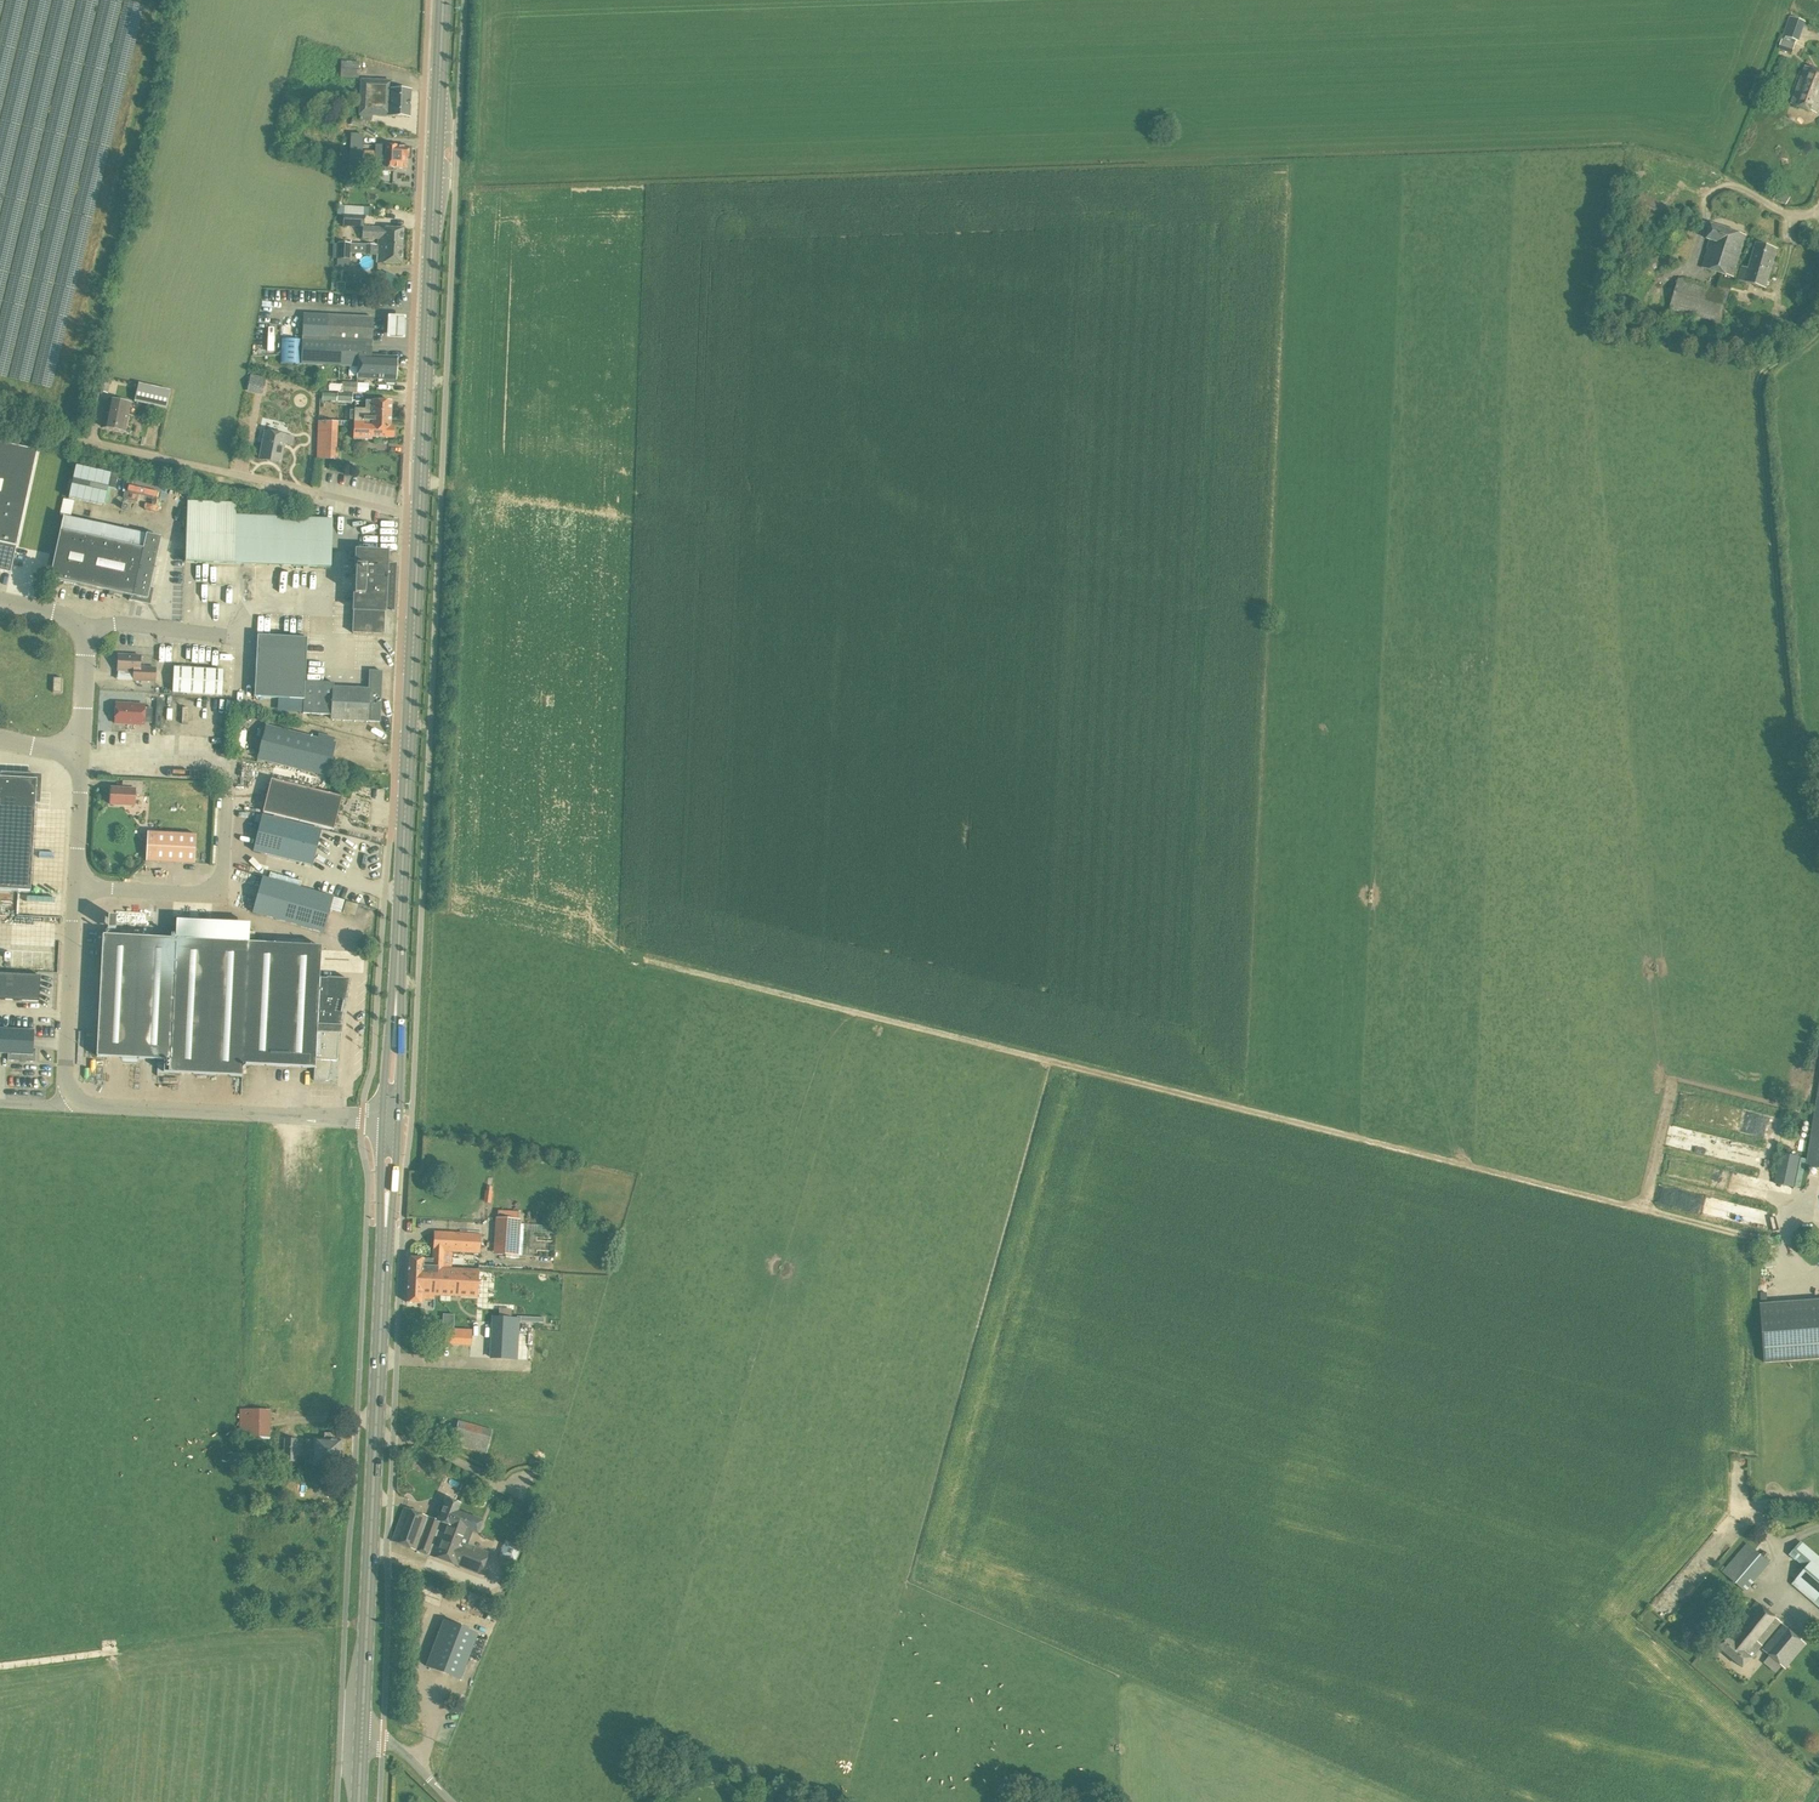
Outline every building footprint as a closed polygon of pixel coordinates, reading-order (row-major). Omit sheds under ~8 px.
[(1798,42),(1805,22),(1789,17),(1778,49),(1779,50),(1790,54),(1791,54),(1796,41),(1798,42)] [(358,78),(359,62),(341,61),(340,78),(358,78)] [(1818,106),(1818,71),(1806,66),(1791,104),(1816,114),(1818,106)] [(361,80),(359,115),(362,115),(361,120),(371,123),(373,115),(389,116),(409,117),(411,91),(391,90),(391,81),(361,80)] [(363,128),(365,122),(352,118),(350,125),(363,128)] [(367,158),(362,158),(363,134),(350,133),(349,170),(380,171),(379,173),(385,173),(385,168),(406,169),(407,158),(408,158),(408,157),(411,157),(411,148),(408,148),(408,147),(398,147),(398,146),(386,146),(386,145),(375,145),(374,154),(368,153),(367,158)] [(1780,191),(1775,198),(1785,206),(1791,198),(1780,191)] [(364,216),(343,214),(342,226),(364,227),(364,216)] [(1733,278),(1746,235),(1711,225),(1706,239),(1710,240),(1701,268),(1733,278)] [(362,230),(362,238),(378,239),(378,245),(402,246),(403,229),(366,227),(362,230)] [(336,258),(336,259),(337,259),(350,260),(351,260),(351,254),(364,254),(378,255),(377,263),(401,264),(402,246),(378,245),(364,244),(351,244),(351,243),(337,242),(337,244),(336,258)] [(1765,289),(1777,250),(1755,243),(1748,268),(1742,267),(1738,281),(1765,289)] [(1720,323),(1732,281),(1719,278),(1716,289),(1678,278),(1667,316),(1689,323),(1690,319),(1700,322),(1701,318),(1720,323)] [(337,282),(337,290),(344,290),(345,283),(337,282)] [(301,363),(396,369),(397,357),(371,356),(373,317),(304,314),(301,363)] [(404,319),(387,319),(385,342),(403,342),(404,319)] [(302,340),(281,339),(280,363),(301,364),(302,340)] [(395,384),(396,369),(367,367),(358,367),(357,378),(385,380),(385,383),(395,384)] [(250,374),(248,388),(255,390),(258,376),(250,374)] [(108,393),(110,378),(99,376),(97,391),(108,393)] [(357,392),(357,383),(342,382),(341,392),(357,392)] [(169,390),(136,384),(133,401),(166,409),(169,390)] [(352,403),(353,393),(337,392),(337,394),(337,402),(352,403)] [(125,432),(131,403),(108,399),(103,427),(125,432)] [(378,422),(390,422),(391,402),(372,401),(365,400),(365,409),(354,409),(354,410),(350,410),(349,420),(354,420),(354,422),(368,422),(368,424),(378,424),(378,422)] [(333,421),(318,421),(318,435),(332,436),(333,421)] [(378,424),(368,424),(368,422),(354,422),(353,422),(353,429),(353,440),(372,441),(372,437),(393,438),(393,428),(390,427),(390,422),(378,422),(378,424)] [(292,446),(293,437),(265,431),(259,459),(280,463),(284,444),(292,446)] [(37,451),(0,443),(0,570),(11,572),(37,451)] [(114,490),(117,476),(76,466),(68,498),(103,506),(107,488),(114,490)] [(184,492),(178,493),(180,506),(186,505),(184,492)] [(74,502),(63,499),(59,515),(70,518),(74,502)] [(330,567),(332,519),(235,515),(236,502),(188,501),(185,561),(233,564),(330,567)] [(150,605),(154,587),(149,587),(161,538),(63,516),(49,579),(130,596),(129,600),(150,605)] [(387,567),(387,551),(356,549),(356,552),(349,552),(349,559),(356,559),(352,633),(384,635),(386,572),(389,569),(387,567)] [(285,622),(296,622),(296,605),(285,605),(285,622)] [(274,612),(264,613),(265,624),(274,623),(274,612)] [(299,699),(302,638),(258,635),(254,697),(299,699)] [(302,638),(299,699),(303,699),(303,713),(331,715),(331,719),(379,721),(383,646),(363,645),(362,671),(369,672),(369,690),(333,688),(334,683),(305,681),(307,638),(302,638)] [(206,661),(218,657),(215,650),(203,654),(206,661)] [(155,683),(156,668),(140,666),(141,656),(118,655),(117,671),(133,672),(132,681),(155,683)] [(221,695),(223,670),(174,668),(173,692),(221,695)] [(61,693),(61,678),(53,677),(52,692),(61,693)] [(151,723),(152,708),(144,707),(144,704),(115,702),(114,722),(143,724),(143,723),(151,723)] [(317,739),(265,726),(257,759),(327,777),(335,743),(333,743),(334,737),(318,733),(317,739)] [(36,780),(0,778),(0,890),(30,892),(36,780)] [(342,797),(271,780),(263,813),(287,818),(333,830),(342,797)] [(134,806),(135,790),(111,789),(110,805),(134,806)] [(321,830),(261,815),(252,851),(312,866),(321,830)] [(195,864),(196,835),(147,832),(146,861),(195,864)] [(323,933),(333,897),(262,877),(252,912),(323,933)] [(174,931),(248,933),(248,914),(174,912),(174,931)] [(122,915),(122,924),(133,924),(133,915),(122,915)] [(115,930),(115,917),(107,917),(107,929),(115,930)] [(246,967),(175,963),(176,939),(102,935),(96,1057),(169,1061),(168,1073),(241,1076),(241,1064),(314,1068),(313,1079),(328,1080),(332,1061),(337,1062),(338,1033),(338,1031),(338,1026),(339,1026),(349,979),(326,978),(326,979),(319,978),(321,947),(248,943),(246,967)] [(41,977),(0,974),(0,1000),(39,1002),(41,977)] [(36,1049),(32,1048),(33,1031),(0,1029),(0,1053),(7,1053),(7,1060),(35,1062),(36,1049)] [(1806,1167),(1818,1169),(1818,1081),(1806,1167)] [(1792,1187),(1799,1157),(1781,1153),(1774,1182),(1770,1181),(1760,1221),(1776,1225),(1786,1186),(1792,1187)] [(517,1255),(519,1219),(510,1219),(508,1255),(517,1255)] [(443,1268),(451,1268),(452,1252),(480,1253),(481,1234),(433,1232),(432,1264),(424,1264),(424,1258),(408,1257),(407,1285),(421,1285),(422,1280),(429,1280),(431,1279),(431,1276),(435,1276),(435,1268),(443,1269),(443,1268)] [(1773,1275),(1772,1267),(1763,1268),(1765,1276),(1773,1275)] [(451,1269),(451,1268),(443,1268),(443,1269),(435,1268),(435,1276),(431,1276),(431,1279),(429,1280),(422,1280),(421,1285),(407,1285),(406,1303),(421,1304),(422,1299),(434,1299),(435,1295),(477,1297),(479,1270),(451,1269)] [(1764,1363),(1818,1359),(1818,1299),(1760,1304),(1764,1363)] [(445,1336),(444,1344),(471,1346),(472,1329),(453,1328),(454,1314),(443,1314),(441,1336),(445,1336)] [(515,1326),(493,1325),(491,1362),(514,1363),(515,1326)] [(485,1453),(492,1430),(459,1420),(452,1444),(485,1453)] [(339,1441),(339,1433),(324,1433),(324,1440),(315,1439),(315,1440),(305,1439),(303,1462),(314,1463),(314,1464),(339,1466),(340,1455),(342,1455),(343,1443),(341,1443),(341,1441),(339,1441)] [(295,1462),(297,1439),(284,1438),(283,1461),(295,1462)] [(477,1534),(481,1520),(458,1512),(461,1504),(446,1498),(438,1520),(404,1508),(392,1540),(429,1555),(480,1574),(489,1553),(467,1544),(471,1533),(477,1534)] [(520,1546),(505,1540),(499,1556),(514,1562),(520,1546)] [(1811,1561),(1817,1555),(1801,1541),(1789,1556),(1804,1569),(1791,1584),(1818,1608),(1818,1568),(1811,1561)] [(1760,1555),(1747,1544),(1739,1553),(1761,1572),(1769,1563),(1763,1558),(1767,1553),(1764,1551),(1760,1555)] [(1744,1591),(1753,1581),(1731,1562),(1717,1578),(1738,1597),(1743,1590),(1744,1591)] [(1742,1669),(1779,1623),(1757,1602),(1735,1629),(1733,1627),(1725,1636),(1717,1646),(1742,1669)] [(459,1679),(477,1634),(444,1621),(426,1666),(459,1679)] [(1767,1690),(1806,1645),(1782,1625),(1761,1650),(1768,1656),(1751,1676),(1767,1690)]
